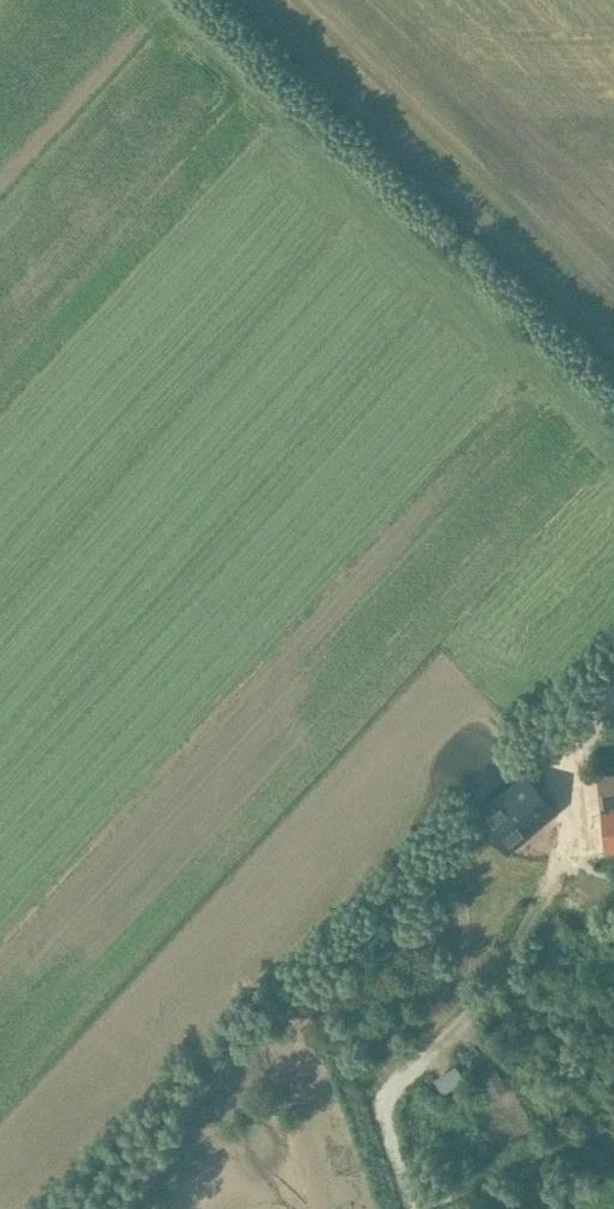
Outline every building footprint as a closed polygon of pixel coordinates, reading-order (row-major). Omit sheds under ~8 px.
[(598,776),(601,808),(613,807),(613,774),(598,776)] [(526,776),(479,815),(492,830),(498,837),(522,817),(531,828),(554,808),(526,776)] [(601,808),(605,849),(613,848),(613,807),(601,808)] [(590,947),(578,948),(579,967),(591,966),(590,947)] [(508,1088),(493,1061),(473,1072),(488,1099),(508,1088)] [(455,1063),(434,1078),(443,1092),(464,1077),(455,1063)]
